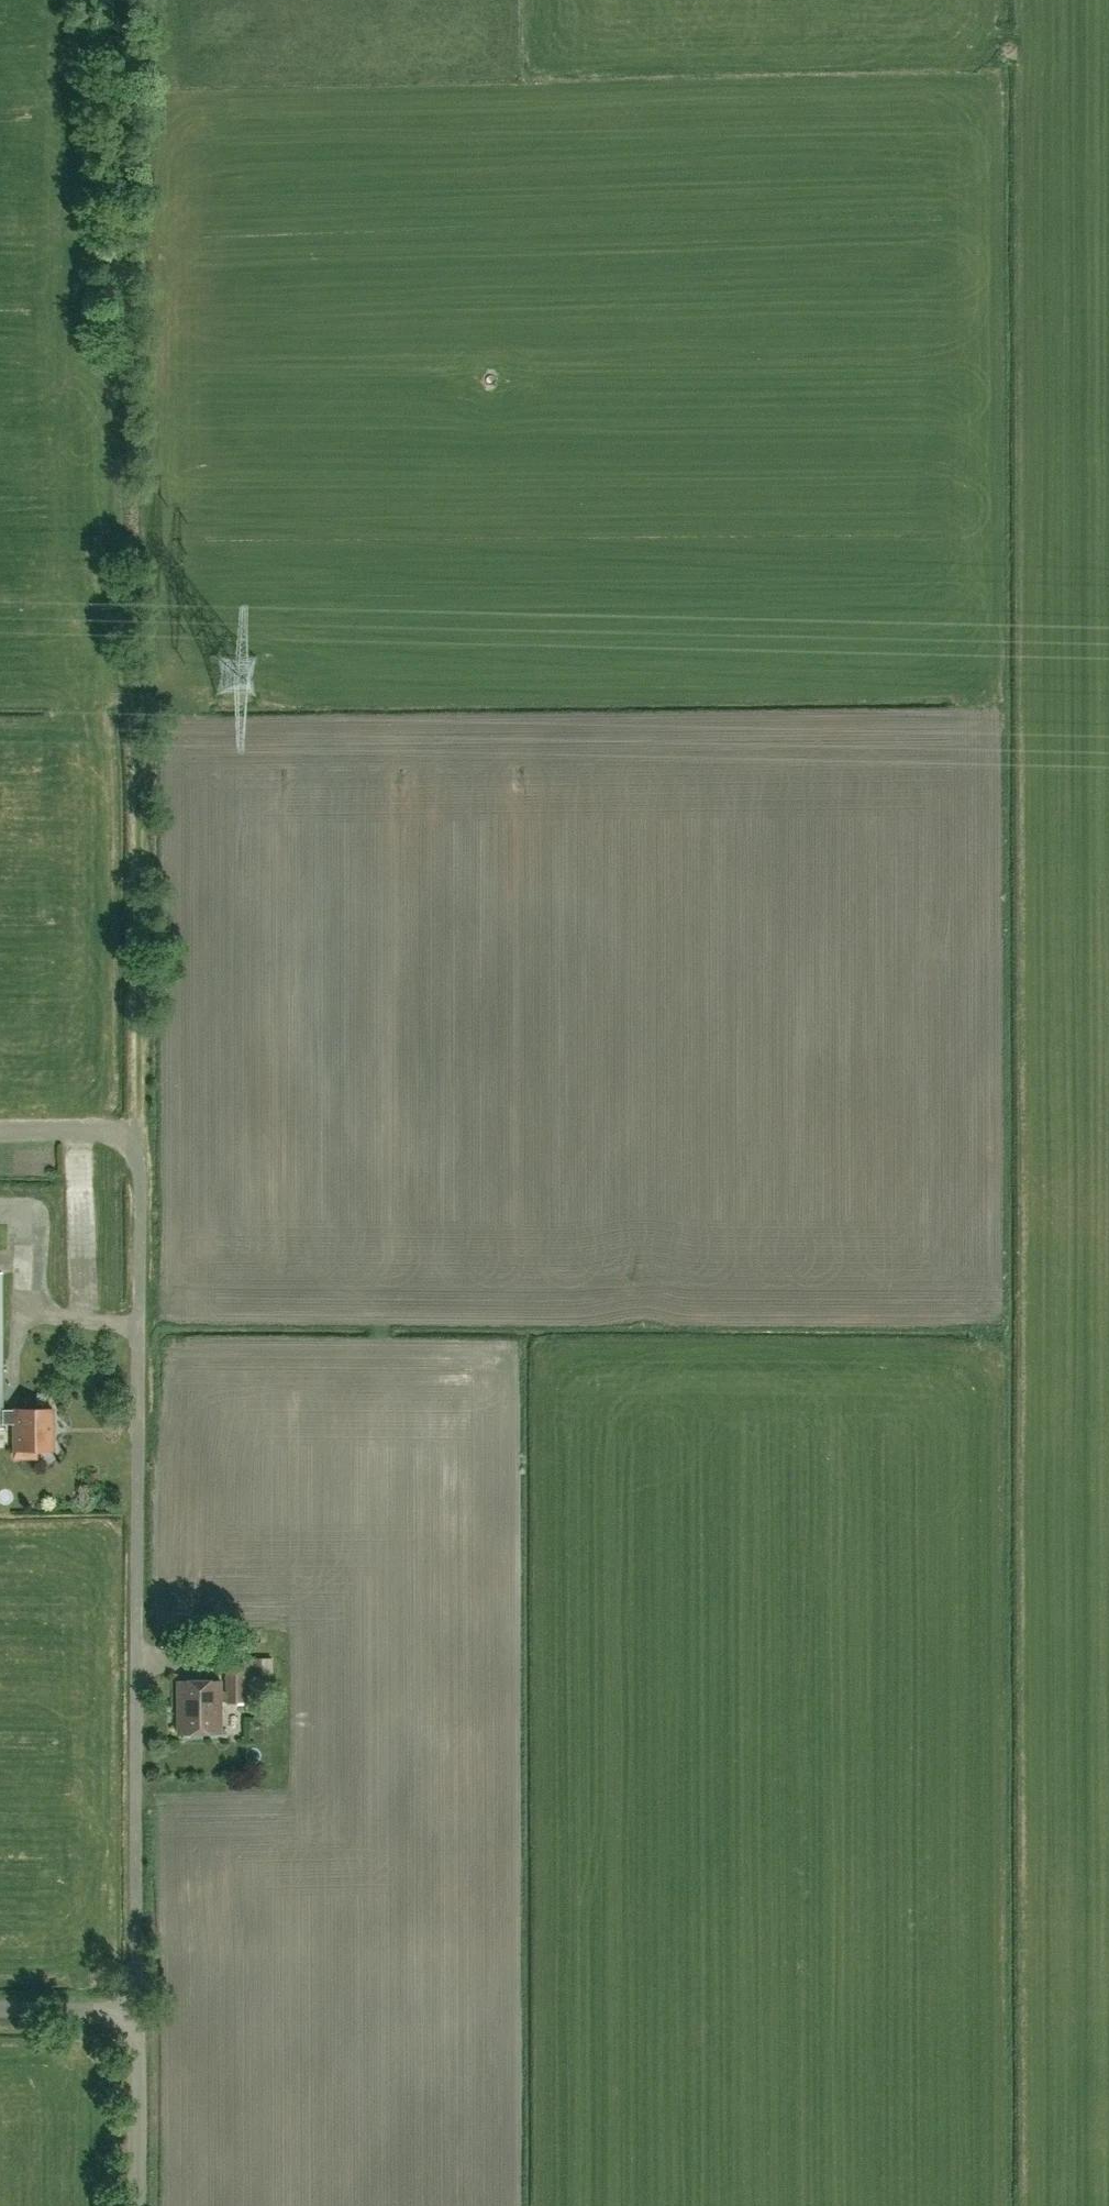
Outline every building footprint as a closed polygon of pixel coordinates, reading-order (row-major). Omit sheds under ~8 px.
[(3,1428),(3,1423),(15,1423),(15,1455),(36,1454),(36,1449),(53,1449),(52,1408),(24,1408),(24,1409),(3,1409),(2,1272),(0,1272),(0,1428),(3,1428)] [(178,1680),(178,1734),(221,1734),(221,1700),(226,1700),(226,1702),(246,1702),(246,1676),(252,1676),(252,1658),(226,1658),(226,1691),(221,1691),(221,1680),(178,1680)]
